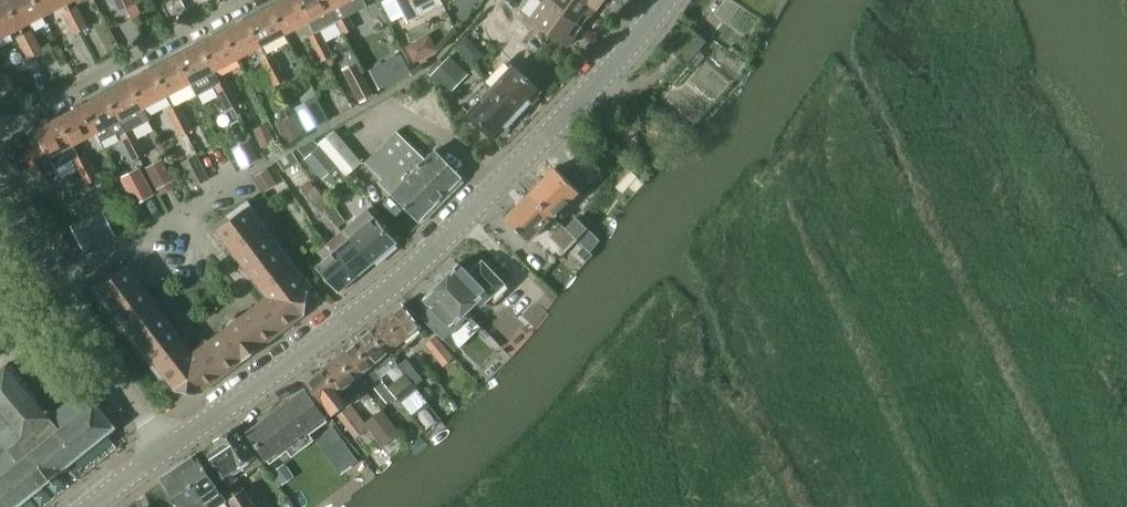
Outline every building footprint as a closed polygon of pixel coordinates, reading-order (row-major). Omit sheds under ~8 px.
[(0,2),(0,38),(20,27),(6,0),(4,0),(0,2)] [(20,27),(43,15),(35,0),(6,0),(20,27)] [(43,15),(66,3),(64,0),(35,0),(43,15)] [(113,1),(119,11),(127,7),(134,4),(132,0),(115,0),(113,1)] [(284,34),(308,22),(296,0),(278,0),(269,5),(284,34)] [(337,21),(331,10),(326,0),(296,0),(308,22),(313,33),(319,31),(337,21)] [(331,10),(338,22),(348,16),(367,6),(364,0),(326,0),(331,10)] [(407,23),(420,16),(415,7),(428,0),(395,0),(407,23)] [(519,11),(567,47),(581,27),(582,28),(583,27),(545,0),(527,0),(519,11)] [(583,27),(582,26),(596,8),(598,10),(598,9),(586,0),(545,0),(583,27)] [(598,9),(605,0),(586,0),(598,9)] [(140,17),(134,4),(127,7),(133,21),(140,17)] [(245,17),(261,46),(284,34),(269,5),(245,17)] [(77,6),(62,14),(67,24),(82,17),(77,6)] [(338,22),(344,34),(354,29),(348,16),(338,22)] [(82,17),(67,24),(73,35),(88,27),(82,17)] [(222,29),(237,59),(261,46),(245,17),(222,29)] [(687,26),(668,48),(673,52),(676,55),(682,60),(682,61),(685,63),(687,62),(697,50),(705,41),(690,29),(687,26)] [(198,42),(214,71),(237,59),(222,29),(198,42)] [(31,30),(16,38),(22,49),(37,41),(31,30)] [(313,33),(308,36),(315,51),(321,48),(319,45),(325,43),(319,31),(313,33)] [(406,47),(414,62),(437,51),(429,35),(406,47)] [(466,35),(455,44),(463,54),(471,47),(472,41),(466,35)] [(37,41),(22,49),(27,59),(42,51),(37,41)] [(175,54),(190,83),(196,95),(209,88),(219,83),(213,71),(198,42),(175,54)] [(554,50),(544,42),(535,53),(545,61),(554,50)] [(321,48),(315,51),(321,62),(332,56),(325,43),(319,45),(321,48)] [(151,66),(167,96),(190,83),(175,54),(151,66)] [(272,55),(261,61),(268,76),(274,72),(273,70),(278,67),(272,55)] [(400,55),(387,61),(397,81),(410,74),(400,55)] [(430,76),(429,76),(449,95),(469,74),(463,69),(449,56),(430,76)] [(542,61),(537,68),(541,72),(543,73),(548,67),(546,65),(542,61)] [(357,63),(343,71),(350,85),(352,87),(360,102),(361,103),(375,96),(374,94),(366,79),(364,77),(357,63)] [(128,79),(143,108),(167,96),(151,66),(128,79)] [(513,66),(491,89),(519,115),(540,92),(533,85),(513,66)] [(274,72),(268,76),(274,86),(285,81),(278,67),(273,70),(274,72)] [(128,79),(104,91),(126,132),(120,135),(128,149),(133,146),(132,143),(137,141),(132,129),(149,120),(143,108),(128,79)] [(226,80),(215,86),(222,100),(227,97),(226,94),(232,92),(226,80)] [(519,115),(491,89),(469,112),(496,139),(519,115)] [(81,103),(101,141),(116,133),(120,135),(126,132),(104,91),(81,103)] [(222,100),(221,100),(227,111),(239,105),(232,92),(226,94),(227,97),(222,100)] [(351,107),(347,99),(332,107),(337,116),(351,107)] [(57,116),(73,145),(96,133),(81,103),(57,116)] [(178,105),(167,110),(174,125),(180,121),(179,119),(184,116),(178,105)] [(321,110),(300,121),(306,133),(328,122),(321,110)] [(292,114),(275,122),(286,143),(303,135),(292,114)] [(180,121),(174,125),(180,136),(191,130),(184,116),(179,119),(180,121)] [(79,157),(58,118),(34,130),(41,142),(28,149),(42,177),(55,170),(55,169),(79,157)] [(333,162),(345,176),(361,163),(334,130),(318,143),(320,146),(331,159),(333,162)] [(434,151),(425,160),(396,131),(365,163),(381,179),(379,182),(390,195),(391,194),(418,220),(461,178),(434,151)] [(272,136),(258,141),(261,150),(275,144),(272,136)] [(230,149),(238,163),(242,170),(242,171),(247,168),(261,160),(261,159),(257,153),(249,139),(230,149)] [(314,140),(298,149),(305,158),(304,160),(317,176),(333,162),(331,159),(320,146),(318,143),(314,140)] [(133,146),(128,149),(133,160),(144,155),(137,141),(132,143),(133,146)] [(639,146),(634,153),(642,159),(647,153),(639,146)] [(85,155),(74,160),(81,174),(86,171),(85,168),(90,166),(85,155)] [(182,163),(194,186),(196,186),(209,179),(196,155),(182,163)] [(145,168),(156,190),(173,181),(174,181),(162,159),(145,168)] [(86,171),(81,174),(86,185),(91,182),(97,179),(90,166),(85,168),(86,171)] [(119,177),(134,205),(153,195),(139,167),(119,177)] [(542,180),(529,193),(552,215),(560,207),(577,190),(561,175),(554,168),(542,180)] [(277,184),(267,169),(253,178),(264,193),(277,184)] [(315,186),(305,194),(306,195),(315,206),(325,198),(316,187),(315,186)] [(516,206),(505,218),(509,222),(527,240),(537,230),(543,225),(552,215),(529,193),(526,197),(516,206)] [(267,297),(259,302),(200,348),(192,353),(127,267),(98,288),(175,391),(198,394),(262,347),(261,347),(305,313),(308,290),(246,208),(217,229),(267,297)] [(97,230),(78,240),(84,251),(84,252),(88,250),(115,235),(102,209),(90,216),(94,225),(97,230)] [(345,229),(351,237),(374,262),(396,242),(375,217),(362,228),(355,220),(345,229)] [(550,232),(547,235),(563,251),(575,239),(575,238),(559,222),(550,232)] [(587,250),(599,239),(586,227),(575,238),(575,239),(587,250)] [(332,240),(328,244),(334,252),(335,252),(357,276),(374,262),(351,237),(339,248),(332,240)] [(357,276),(335,252),(318,267),(340,291),(357,276)] [(437,283),(464,310),(485,290),(492,296),(505,283),(481,259),(468,272),(458,262),(437,283)] [(464,310),(437,283),(422,298),(427,303),(418,313),(443,338),(453,328),(449,324),(464,310)] [(402,304),(386,317),(403,339),(415,330),(421,337),(426,334),(419,326),(420,326),(402,304)] [(386,317),(370,330),(387,352),(399,343),(406,351),(410,347),(403,339),(386,317)] [(370,330),(354,343),(372,365),(382,357),(391,368),(396,363),(387,352),(370,330)] [(435,336),(425,344),(442,366),(453,357),(435,336)] [(354,343),(338,356),(356,378),(366,370),(375,381),(381,376),(372,365),(354,343)] [(338,356),(322,368),(340,391),(352,381),(358,390),(362,386),(356,378),(338,356)] [(114,428),(83,389),(49,417),(7,364),(0,370),(0,506),(15,506),(44,484),(114,428)] [(322,368),(306,382),(332,415),(349,401),(340,391),(322,368)] [(404,373),(392,383),(406,400),(418,390),(408,378),(404,373)] [(394,396),(382,382),(373,389),(385,403),(394,396)] [(266,458),(324,416),(304,389),(246,432),(260,450),(266,458)] [(351,405),(341,412),(359,435),(368,428),(351,405)] [(365,421),(382,446),(400,434),(382,409),(365,421)] [(332,426),(314,439),(333,464),(350,452),(332,426)] [(234,468),(254,454),(236,427),(215,441),(204,449),(227,484),(240,476),(234,468)] [(204,502),(207,506),(217,506),(227,500),(226,499),(221,490),(196,455),(195,454),(186,460),(178,465),(204,502)] [(283,464),(273,472),(282,484),(292,476),(283,464)] [(163,480),(164,481),(176,498),(182,506),(181,506),(207,506),(204,502),(178,465),(162,477),(163,480)] [(227,500),(232,506),(256,506),(243,488),(226,499),(227,500)]
